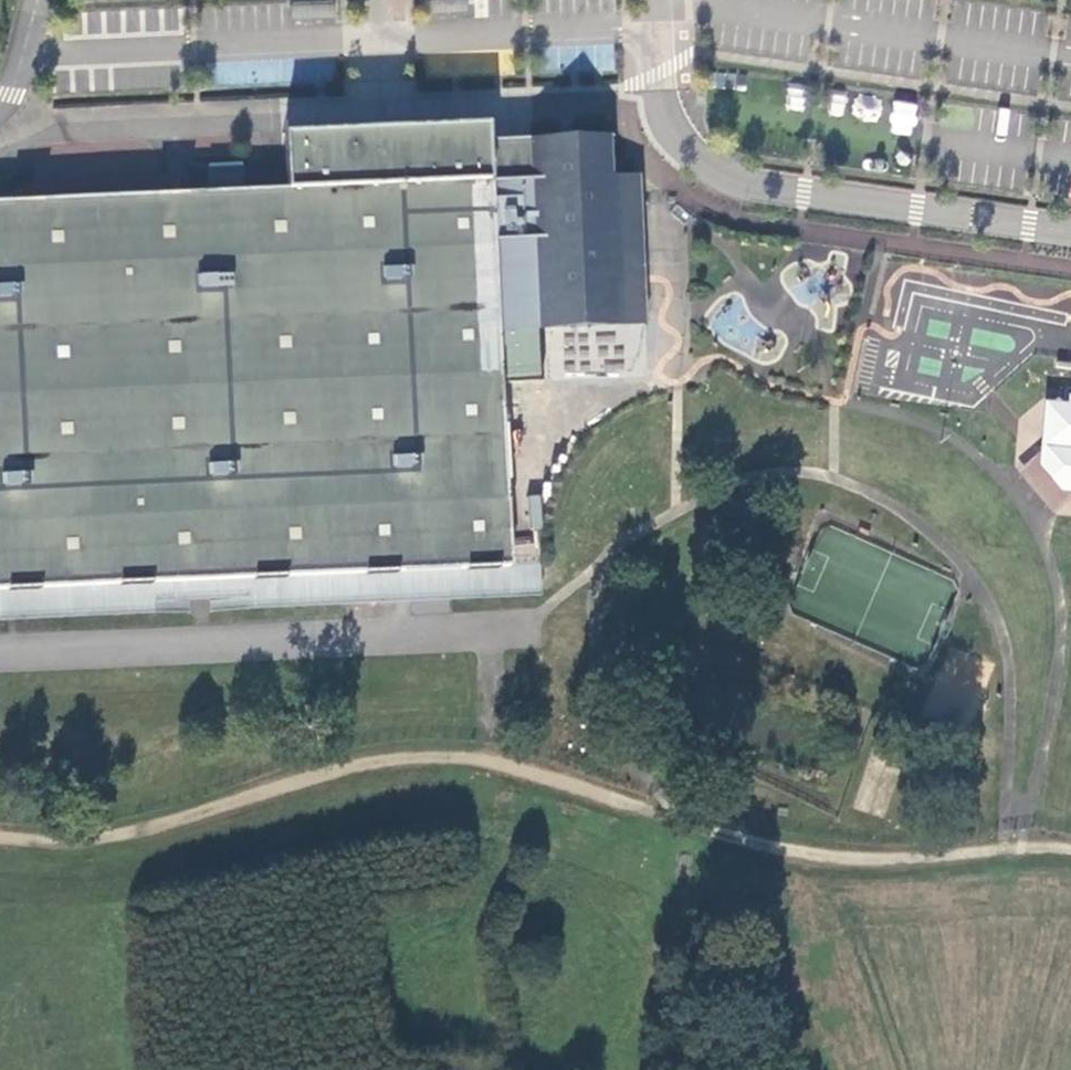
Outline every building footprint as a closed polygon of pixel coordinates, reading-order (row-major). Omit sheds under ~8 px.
[(471,10),(469,0),(429,0),(433,18),(471,10)] [(893,100),(889,133),(913,136),(917,103),(893,100)] [(0,199),(0,588),(512,565),(501,327),(621,321),(616,218),(616,204),(615,190),(614,174),(613,135),(551,138),(534,139),(534,136),(492,138),(491,121),(287,131),(289,186),(0,199)] [(642,174),(614,174),(615,190),(616,204),(616,218),(621,321),(649,320),(647,278),(644,218),(643,189),(642,174)] [(1042,402),(1037,468),(1057,493),(1070,494),(1070,395),(1067,395),(1066,404),(1042,402)] [(539,494),(527,496),(530,527),(542,526),(539,494)]
